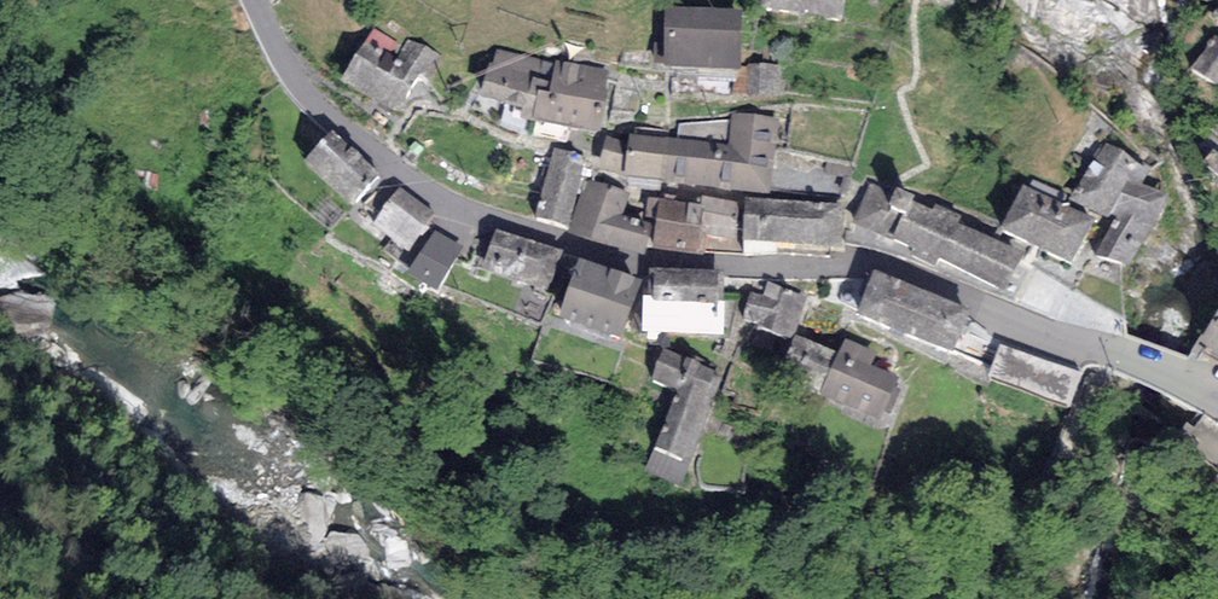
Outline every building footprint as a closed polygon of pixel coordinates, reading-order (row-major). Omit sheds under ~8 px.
[(762,7),(842,20),(845,0),(763,0),(762,7)] [(742,9),(665,6),(662,66),(740,69),(742,9)] [(1191,66),(1215,85),(1217,82),(1217,36),(1216,34),(1191,66)] [(408,38),(396,59),(364,40),(342,80),(397,111),(418,74),(429,80),(442,57),(408,38)] [(555,63),(496,49),(493,64),(489,63),(480,96),(523,106),(520,116),(533,119),(538,90),(549,92),(555,63)] [(555,63),(549,92),(538,90),(533,119),(600,132),(608,90),(605,90),(609,71),(555,60),(555,63)] [(782,64),(748,63),(747,96),(781,97),(782,64)] [(770,194),(779,118),(732,113),(731,120),(679,124),(677,139),(670,138),(665,180),(770,194)] [(1205,133),(1217,145),(1217,118),(1205,133)] [(332,130),(303,161),(352,205),(380,175),(332,130)] [(670,138),(629,133),(628,142),(625,173),(625,176),(665,180),(670,138)] [(625,173),(628,142),(607,136),(599,167),(625,173)] [(1106,142),(1068,198),(1108,218),(1111,214),(1129,180),(1141,185),(1151,166),(1106,142)] [(587,156),(554,147),(535,217),(568,225),(587,156)] [(1202,163),(1217,176),(1217,175),(1217,154),(1213,150),(1202,163)] [(577,202),(569,233),(645,254),(653,224),(622,215),(631,191),(586,178),(577,202)] [(1033,178),(1028,187),(1063,203),(1067,194),(1033,178)] [(1152,230),(1169,195),(1141,185),(1129,180),(1111,214),(1116,217),(1095,254),(1127,266),(1152,230)] [(1004,292),(1023,252),(958,222),(962,215),(936,203),(932,209),(912,199),(916,194),(898,188),(872,184),(853,224),(913,248),(909,254),(933,265),(938,258),(1004,292)] [(1028,187),(1023,185),(1000,227),(1071,262),(1095,218),(1063,203),(1028,187)] [(408,251),(434,213),(399,187),(373,224),(408,251)] [(657,219),(661,198),(648,196),(645,217),(657,219)] [(742,202),(703,196),(702,205),(661,198),(657,219),(653,246),(704,255),(708,236),(736,240),(742,202)] [(843,204),(745,197),(742,240),(840,248),(843,204)] [(564,251),(496,228),(482,269),(550,292),(564,251)] [(437,290),(463,246),(435,229),(408,273),(437,290)] [(642,279),(579,257),(558,317),(621,339),(642,279)] [(642,333),(724,335),(725,270),(649,268),(648,289),(643,289),(642,333)] [(971,309),(874,269),(856,313),(953,352),(971,309)] [(806,297),(768,281),(763,294),(751,292),(744,319),(758,323),(756,328),(792,339),(806,297)] [(1196,343),(1217,357),(1217,310),(1196,343)] [(777,377),(820,395),(839,352),(796,334),(777,377)] [(839,352),(820,395),(881,420),(898,376),(871,366),(877,352),(845,339),(839,352)] [(1080,372),(1000,344),(988,379),(1068,407),(1080,372)] [(716,369),(664,348),(650,382),(677,393),(655,447),(690,461),(722,379),(713,376),(716,369)] [(680,485),(690,461),(655,447),(645,471),(680,485)]
